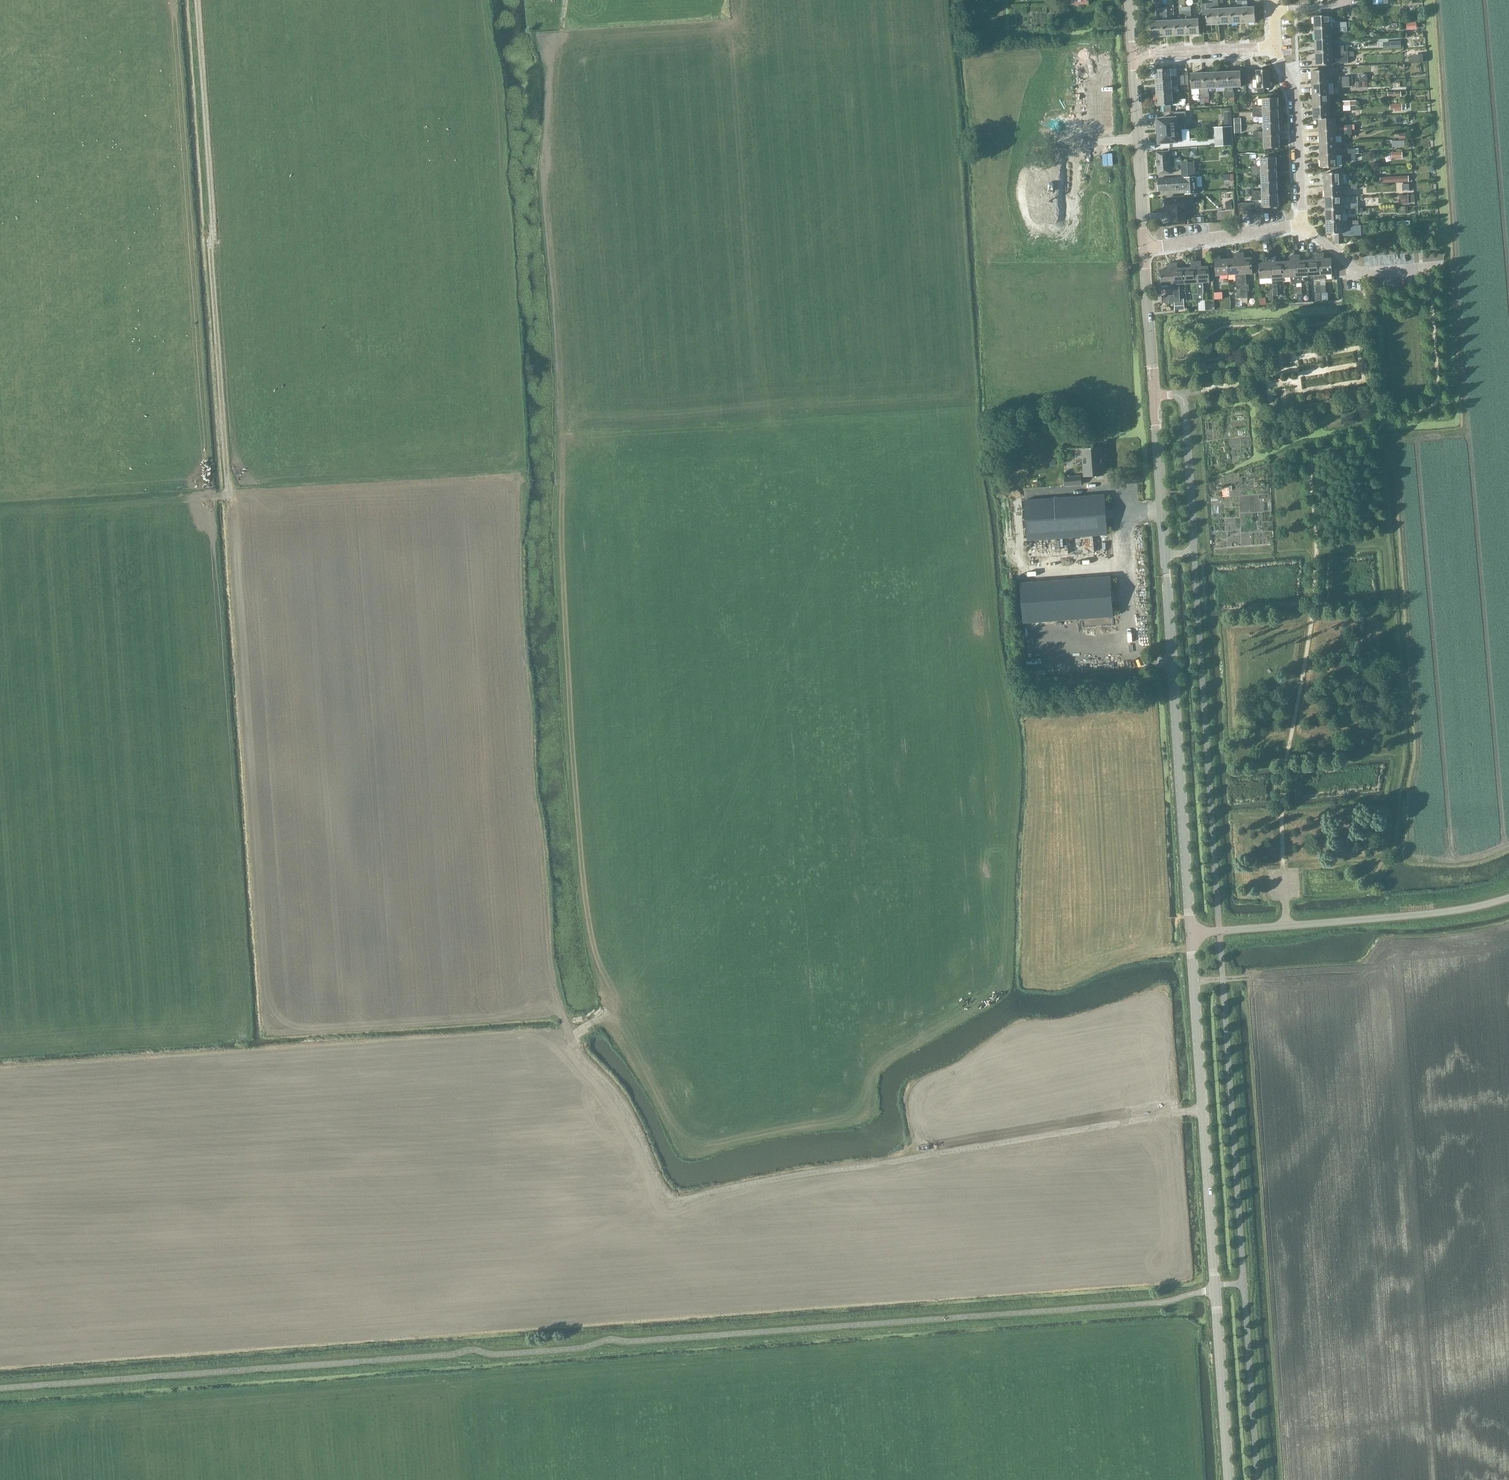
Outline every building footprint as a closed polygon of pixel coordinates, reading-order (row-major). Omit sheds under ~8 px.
[(1202,4),(1203,20),(1207,19),(1207,25),(1219,24),(1219,9),(1218,3),(1218,0),(1213,0),(1213,3),(1202,4)] [(1231,8),(1231,23),(1243,23),(1243,8),(1242,1),(1242,0),(1237,0),(1238,8),(1231,8)] [(1191,6),(1185,7),(1185,14),(1186,14),(1186,20),(1187,20),(1188,34),(1200,34),(1199,19),(1191,19),(1191,6)] [(1247,7),(1243,8),(1243,23),(1256,22),(1255,7),(1247,7)] [(1219,9),(1219,24),(1231,23),(1231,8),(1219,9)] [(1314,17),(1314,29),(1330,29),(1340,28),(1346,28),(1346,23),(1330,24),(1330,17),(1314,17)] [(1175,20),(1163,21),(1163,36),(1176,35),(1175,20)] [(1186,20),(1175,20),(1176,35),(1188,34),(1187,20),(1186,20)] [(1163,21),(1150,22),(1151,37),(1163,36),(1163,21)] [(1315,41),(1331,41),(1330,29),(1314,29),(1315,41)] [(1340,52),(1343,52),(1343,46),(1331,47),(1331,41),(1315,41),(1315,53),(1340,52)] [(1316,65),(1332,65),(1332,58),(1351,56),(1351,51),(1343,52),(1340,52),(1315,53),(1316,65)] [(1170,68),(1155,69),(1156,82),(1188,79),(1187,75),(1171,76),(1170,68)] [(1258,88),(1270,87),(1269,70),(1245,71),(1245,84),(1252,83),(1252,79),(1257,79),(1258,88)] [(1241,86),(1240,71),(1228,72),(1229,98),(1234,98),(1234,90),(1233,90),(1233,86),(1241,86)] [(1327,71),(1311,72),(1311,84),(1328,83),(1327,71)] [(1216,87),(1215,72),(1202,73),(1203,88),(1203,99),(1204,99),(1209,98),(1209,92),(1208,92),(1208,88),(1216,87)] [(1229,98),(1228,72),(1215,72),(1216,87),(1225,87),(1225,91),(1224,91),(1224,98),(1229,98)] [(1203,99),(1203,88),(1202,73),(1189,74),(1190,89),(1200,88),(1200,91),(1199,91),(1200,104),(1205,103),(1204,99),(1203,99)] [(1188,79),(1156,82),(1157,94),(1172,93),(1178,92),(1178,86),(1188,85),(1188,79)] [(1328,83),(1311,84),(1312,96),(1328,95),(1328,83)] [(1172,93),(1157,94),(1157,106),(1173,105),(1186,104),(1185,99),(1172,100),(1172,93)] [(1328,95),(1312,96),(1313,108),(1329,107),(1328,95)] [(1278,110),(1278,98),(1263,98),(1264,107),(1259,107),(1259,106),(1252,107),(1252,111),(1278,110)] [(1393,102),(1393,111),(1402,111),(1402,102),(1393,102)] [(1329,107),(1313,108),(1313,120),(1318,120),(1329,119),(1329,113),(1334,112),(1334,107),(1329,107)] [(1279,122),(1278,110),(1252,111),(1253,116),(1259,116),(1259,115),(1264,115),(1264,123),(1279,122)] [(1158,120),(1156,121),(1156,126),(1158,126),(1158,131),(1181,129),(1181,118),(1186,117),(1186,111),(1174,112),(1174,118),(1158,119),(1158,120)] [(1329,119),(1318,120),(1319,132),(1352,130),(1355,130),(1354,125),(1344,125),(1344,127),(1338,127),(1338,125),(1335,125),(1335,118),(1329,119)] [(1260,131),(1253,131),(1253,136),(1279,135),(1279,122),(1264,123),(1265,131),(1260,132),(1260,131)] [(1231,126),(1214,127),(1215,139),(1216,139),(1217,146),(1233,145),(1231,126)] [(1159,135),(1157,136),(1157,141),(1159,141),(1159,143),(1182,141),(1181,129),(1158,131),(1159,135)] [(1352,130),(1319,132),(1320,144),(1336,143),(1335,135),(1344,135),(1344,136),(1352,136),(1352,130)] [(1280,147),(1279,135),(1253,136),(1254,141),(1261,141),(1261,140),(1265,140),(1265,148),(1280,147)] [(1336,143),(1320,144),(1320,156),(1336,155),(1336,143)] [(1194,172),(1193,161),(1181,162),(1180,157),(1173,157),(1174,165),(1171,165),(1170,152),(1156,153),(1158,174),(1171,173),(1171,170),(1175,170),(1175,167),(1181,166),(1182,177),(1199,176),(1199,172),(1194,172)] [(1258,165),(1251,165),(1251,170),(1263,170),(1278,169),(1277,157),(1265,157),(1265,153),(1261,153),(1261,157),(1262,157),(1262,166),(1258,166),(1258,165)] [(1336,155),(1320,156),(1321,168),(1331,168),(1337,168),(1336,155)] [(1331,174),(1324,174),(1325,187),(1339,186),(1345,186),(1350,185),(1351,185),(1350,173),(1344,173),(1344,170),(1341,167),(1337,168),(1331,168),(1331,171),(1331,174)] [(1263,170),(1251,170),(1251,175),(1258,175),(1258,174),(1263,174),(1263,182),(1278,182),(1278,169),(1263,170)] [(1197,194),(1195,177),(1179,178),(1172,179),(1172,178),(1158,179),(1159,191),(1183,190),(1184,195),(1197,194)] [(1264,190),(1251,191),(1252,196),(1264,195),(1279,194),(1278,182),(1263,182),(1264,190)] [(1339,186),(1325,187),(1325,189),(1325,198),(1341,198),(1341,190),(1345,190),(1345,186),(1339,186)] [(1264,195),(1252,196),(1252,199),(1252,201),(1259,200),(1259,199),(1264,199),(1264,208),(1280,207),(1279,194),(1264,195)] [(1408,194),(1396,194),(1396,203),(1407,203),(1408,194)] [(1184,197),(1165,199),(1166,212),(1173,211),(1173,215),(1172,215),(1172,222),(1185,221),(1184,211),(1185,211),(1184,197)] [(1341,198),(1325,198),(1326,204),(1326,210),(1342,209),(1345,209),(1351,209),(1359,208),(1359,204),(1342,205),(1342,203),(1341,198)] [(1252,204),(1240,205),(1241,214),(1252,214),(1252,204)] [(1342,209),(1326,210),(1326,219),(1326,222),(1339,221),(1340,221),(1343,221),(1346,221),(1346,215),(1345,215),(1345,209),(1342,209)] [(1339,221),(1326,222),(1327,234),(1334,234),(1335,244),(1343,243),(1343,235),(1361,235),(1360,226),(1360,220),(1346,221),(1343,221),(1340,221),(1339,221)] [(1229,276),(1240,275),(1241,275),(1239,254),(1235,255),(1235,260),(1228,260),(1229,276)] [(1242,298),(1248,298),(1247,291),(1246,284),(1246,275),(1253,274),(1252,259),(1244,259),(1244,254),(1239,254),(1241,275),(1240,275),(1241,284),(1241,291),(1242,298)] [(1229,276),(1228,260),(1221,260),(1221,255),(1215,256),(1217,276),(1229,276)] [(1314,261),(1307,261),(1308,276),(1314,276),(1314,280),(1319,280),(1320,280),(1319,255),(1314,255),(1314,261)] [(1324,255),(1319,255),(1320,280),(1325,280),(1325,275),(1332,275),(1331,259),(1324,260),(1324,255)] [(1291,262),(1283,262),(1284,278),(1291,277),(1291,284),(1297,283),(1296,277),(1295,256),(1290,257),(1291,262)] [(1300,256),(1295,256),(1296,277),(1297,283),(1301,283),(1301,277),(1308,276),(1307,261),(1301,262),(1300,256)] [(1276,257),(1271,258),(1272,279),(1273,289),(1273,296),(1278,295),(1278,288),(1276,289),(1276,282),(1283,282),(1283,278),(1284,278),(1283,262),(1277,263),(1276,257)] [(1267,263),(1259,264),(1260,279),(1271,279),(1272,279),(1271,258),(1266,258),(1267,263)] [(1202,262),(1197,263),(1198,283),(1198,294),(1199,301),(1199,311),(1205,310),(1205,301),(1203,301),(1203,294),(1203,282),(1210,282),(1209,267),(1202,267),(1202,262)] [(1192,268),(1185,268),(1186,283),(1198,283),(1197,263),(1191,263),(1192,268)] [(1168,269),(1161,270),(1162,285),(1174,284),(1173,264),(1167,264),(1168,269)] [(1177,264),(1173,264),(1174,284),(1174,295),(1174,302),(1175,304),(1180,304),(1179,284),(1186,283),(1185,268),(1178,269),(1177,264)] [(1279,428),(1276,423),(1269,427),(1272,433),(1279,428)] [(1085,476),(1103,475),(1101,447),(1083,449),(1085,476)] [(1066,486),(1082,484),(1081,477),(1065,478),(1066,486)] [(1241,532),(1241,490),(1224,490),(1224,498),(1223,497),(1223,511),(1211,511),(1211,526),(1227,526),(1227,537),(1265,537),(1265,526),(1249,526),(1249,532),(1241,532)] [(1027,540),(1107,535),(1104,495),(1025,500),(1027,540)] [(1023,623),(1113,616),(1110,576),(1020,583),(1023,623)]
